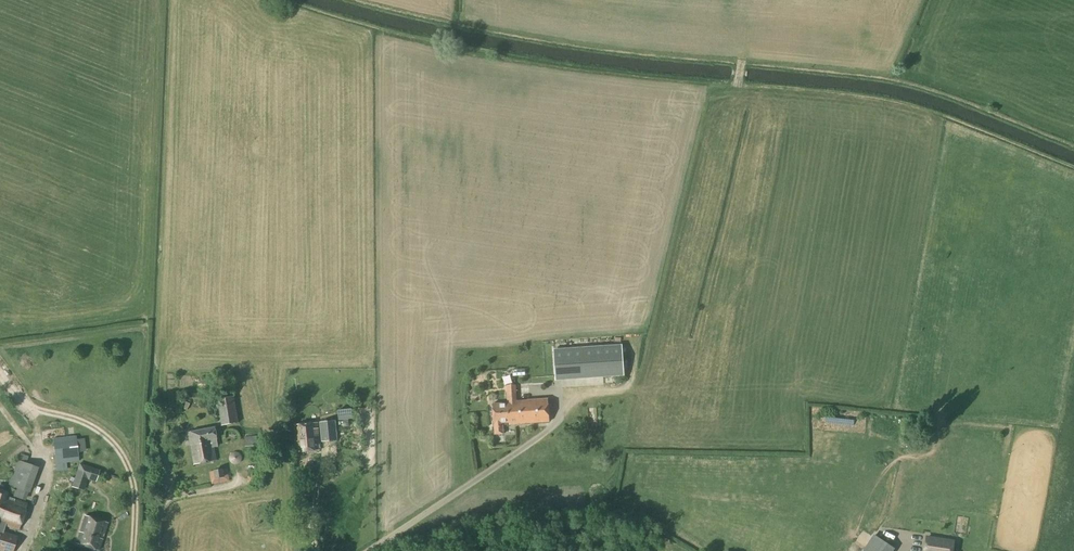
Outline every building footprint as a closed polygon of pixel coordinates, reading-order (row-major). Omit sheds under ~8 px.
[(526,304),(527,317),(542,316),(541,303),(526,304)] [(556,381),(623,376),(619,330),(618,307),(551,311),(556,381)] [(473,324),(484,324),(483,309),(472,310),(473,324)] [(547,383),(546,366),(506,370),(508,403),(492,404),(493,426),(494,426),(494,434),(503,434),(503,423),(509,423),(509,425),(550,422),(548,399),(527,400),(526,384),(547,383)] [(238,423),(234,396),(216,399),(217,405),(216,405),(216,409),(218,409),(221,426),(238,423)] [(338,420),(352,419),(351,406),(337,408),(338,420)] [(321,442),(337,440),(335,421),(319,422),(321,442)] [(296,452),(320,450),(317,423),(293,425),(296,452)] [(217,446),(216,439),(217,439),(215,428),(188,433),(190,444),(191,444),(194,464),(216,460),(214,447),(217,446)] [(55,464),(78,461),(75,436),(52,438),(55,464)] [(244,447),(259,446),(258,436),(244,437),(244,447)] [(18,461),(17,460),(7,486),(28,493),(37,468),(26,463),(18,461)] [(78,465),(71,487),(83,491),(87,479),(95,482),(99,470),(93,468),(91,468),(79,464),(78,465)] [(227,468),(209,472),(209,473),(211,484),(230,481),(227,468)] [(24,502),(12,498),(6,496),(7,493),(0,491),(0,549),(5,550),(11,550),(16,537),(3,532),(5,525),(18,529),(27,503),(24,502)] [(98,550),(107,523),(84,516),(75,543),(98,550)] [(863,550),(893,550),(894,549),(873,535),(863,550)] [(926,536),(923,550),(953,550),(954,540),(926,536)]
